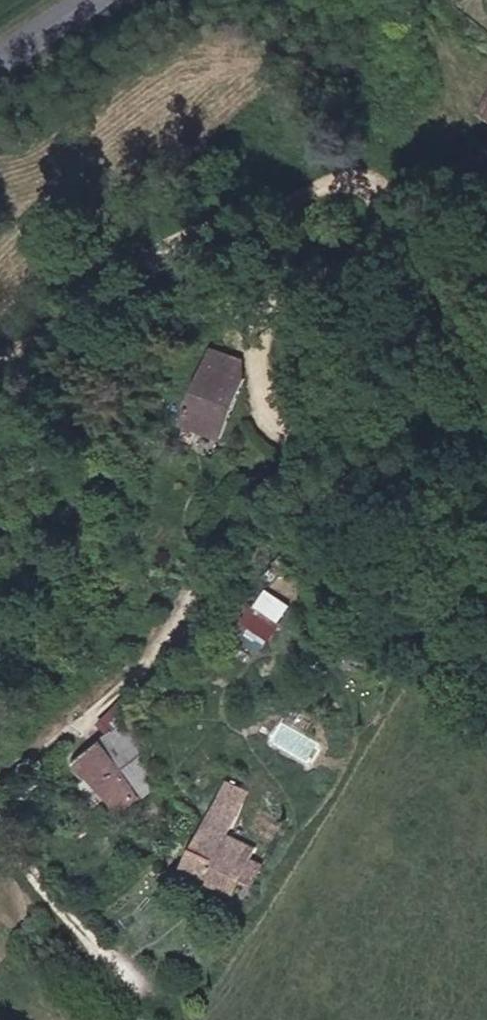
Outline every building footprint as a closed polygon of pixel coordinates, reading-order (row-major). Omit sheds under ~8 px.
[(218,351),(191,418),(231,434),(246,394),(253,376),(247,338),(218,327),(211,347),(218,351)] [(277,636),(301,601),(274,583),(250,617),(277,636)] [(244,628),(269,646),(275,637),(250,620),(244,628)] [(146,796),(109,743),(83,761),(120,813),(146,796)] [(250,795),(228,784),(186,872),(235,895),(242,880),(257,887),(267,865),(257,860),(262,850),(231,835),(250,795)]
